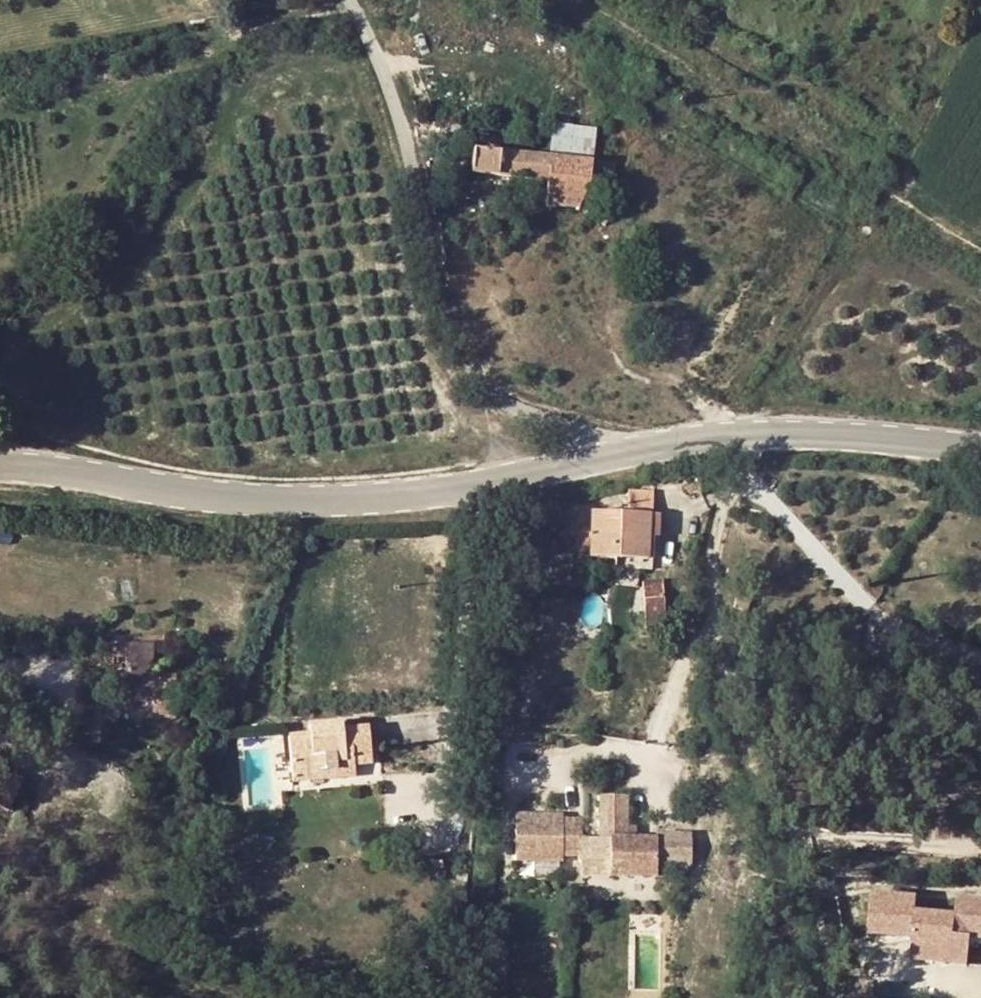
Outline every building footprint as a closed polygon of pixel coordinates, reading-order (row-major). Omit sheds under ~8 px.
[(553,128),(552,151),(593,153),(595,132),(553,128)] [(595,162),(596,154),(593,153),(552,151),(551,159),(595,162)] [(593,188),(593,184),(595,162),(551,159),(478,153),(475,174),(551,182),(552,206),(580,210),(587,204),(593,188)] [(621,163),(595,162),(593,184),(619,186),(621,163)] [(634,493),(632,515),(656,518),(658,495),(634,493)] [(593,533),(592,556),(615,558),(650,561),(652,540),(661,541),(664,520),(656,518),(632,515),(594,512),(593,533)] [(586,532),(581,565),(591,567),(592,558),(592,556),(593,533),(586,532)] [(668,616),(668,612),(668,585),(646,585),(646,609),(647,616),(668,616)] [(751,614),(752,600),(738,598),(737,613),(751,614)] [(127,664),(154,663),(154,641),(129,640),(127,663),(127,664)] [(127,701),(151,701),(165,701),(165,677),(154,677),(154,663),(127,664),(127,701)] [(165,719),(165,701),(151,701),(151,719),(165,719)] [(177,701),(165,701),(165,719),(177,719),(177,701)] [(308,730),(290,732),(294,774),(295,780),(335,777),(357,775),(356,763),(371,761),(368,725),(345,727),(345,721),(307,724),(308,730)] [(604,865),(602,881),(649,885),(649,875),(684,878),(687,845),(652,842),(652,848),(630,846),(622,845),(626,803),(599,800),(595,843),(585,842),(583,864),(604,865)] [(557,856),(576,858),(577,841),(579,822),(560,820),(560,816),(513,812),(510,857),(556,861),(557,856)] [(631,833),(623,833),(622,845),(630,846),(631,833)] [(583,864),(585,842),(577,841),(576,858),(574,878),(602,881),(604,865),(583,864)] [(865,930),(909,935),(909,940),(938,943),(936,960),(965,963),(968,936),(980,937),(980,901),(955,898),(953,915),(913,911),(914,896),(869,891),(865,930)] [(938,943),(909,940),(907,957),(936,960),(938,943)]
